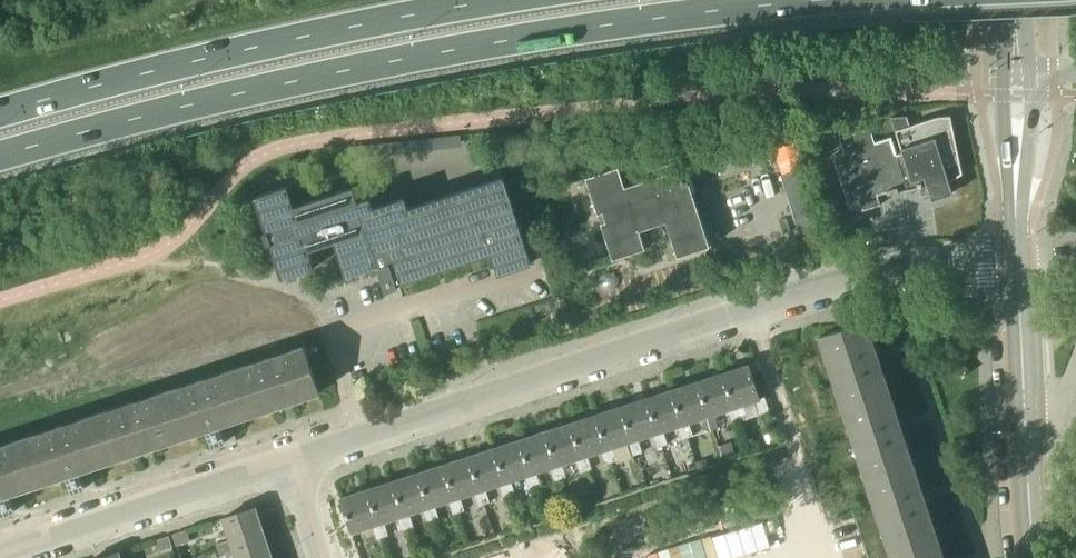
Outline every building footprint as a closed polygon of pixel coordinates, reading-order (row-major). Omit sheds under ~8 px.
[(920,187),(922,195),(930,193),(932,199),(953,192),(951,186),(961,183),(958,176),(963,173),(951,115),(939,115),(910,124),(907,115),(891,116),(903,152),(897,154),(891,136),(874,142),(869,129),(871,128),(871,127),(840,137),(840,138),(842,138),(846,151),(833,155),(848,203),(848,204),(863,199),(866,207),(863,208),(863,209),(881,204),(881,202),(878,203),(875,195),(888,191),(888,194),(920,187)] [(612,257),(613,257),(645,247),(639,229),(667,220),(678,255),(710,245),(689,179),(684,180),(680,168),(625,185),(618,165),(585,176),(596,212),(602,210),(606,221),(600,222),(612,257)] [(801,233),(828,224),(814,180),(787,188),(801,233)] [(496,261),(528,251),(507,187),(475,197),(476,197),(444,208),(440,196),(408,206),(405,196),(374,206),(370,196),(358,200),(353,185),(294,205),(288,185),(255,196),(266,231),(270,230),(274,241),(270,242),(281,278),(293,275),(313,268),(314,268),(308,249),(321,245),(334,240),(343,266),(346,275),(380,264),(386,285),(418,275),(433,270),(493,251),(496,261)] [(820,333),(842,404),(889,388),(866,318),(820,333)] [(295,400),(272,332),(234,345),(238,360),(0,438),(0,496),(295,400)] [(747,363),(721,372),(737,418),(744,416),(739,402),(752,398),(757,411),(768,408),(764,394),(759,396),(747,363)] [(721,372),(696,380),(711,426),(718,424),(713,411),(727,406),(732,419),(737,418),(721,372)] [(696,380),(671,388),(686,435),(692,433),(688,419),(702,414),(707,428),(711,426),(696,380)] [(671,388),(645,396),(661,443),(667,441),(662,428),(677,423),(681,436),(686,435),(671,388)] [(912,459),(889,388),(842,404),(865,474),(912,459)] [(645,396),(620,405),(635,452),(642,449),(638,436),(651,432),(656,445),(661,443),(645,396)] [(620,405),(595,413),(610,460),(617,457),(613,444),(627,440),(631,453),(635,452),(620,405)] [(595,413),(569,421),(585,468),(592,466),(587,453),(601,448),(605,461),(610,460),(595,413)] [(569,421),(544,429),(559,476),(566,474),(561,461),(575,456),(579,470),(585,468),(569,421)] [(544,429),(519,438),(534,485),(540,483),(536,470),(550,465),(555,478),(559,476),(544,429)] [(764,433),(768,444),(777,441),(774,430),(764,433)] [(529,486),(534,485),(519,438),(493,446),(509,493),(515,491),(511,478),(525,473),(529,486)] [(509,493),(493,446),(468,454),(484,502),(490,500),(486,486),(499,482),(504,495),(509,493)] [(484,502),(468,454),(443,462),(458,510),(464,508),(460,495),(474,490),(479,504),(484,502)] [(935,529),(912,459),(865,474),(888,544),(935,529)] [(458,510),(443,462),(417,471),(433,518),(439,516),(435,504),(449,499),(453,512),(458,510)] [(433,518),(417,471),(392,479),(407,527),(414,525),(409,511),(423,507),(428,520),(433,518)] [(407,527),(392,479),(367,487),(382,535),(389,533),(384,520),(398,515),(402,528),(407,527)] [(377,537),(382,535),(367,487),(340,496),(352,531),(372,524),(377,537)] [(231,544),(264,533),(255,506),(222,517),(229,538),(231,544)] [(641,557),(739,557),(819,535),(811,509),(641,557)] [(175,544),(176,544),(189,540),(185,529),(172,533),(175,544)] [(888,544),(893,557),(944,557),(935,529),(888,544)] [(264,533),(231,544),(229,538),(217,542),(220,553),(233,549),(236,557),(272,557),(264,533)] [(158,550),(171,546),(168,534),(154,539),(158,550)]
